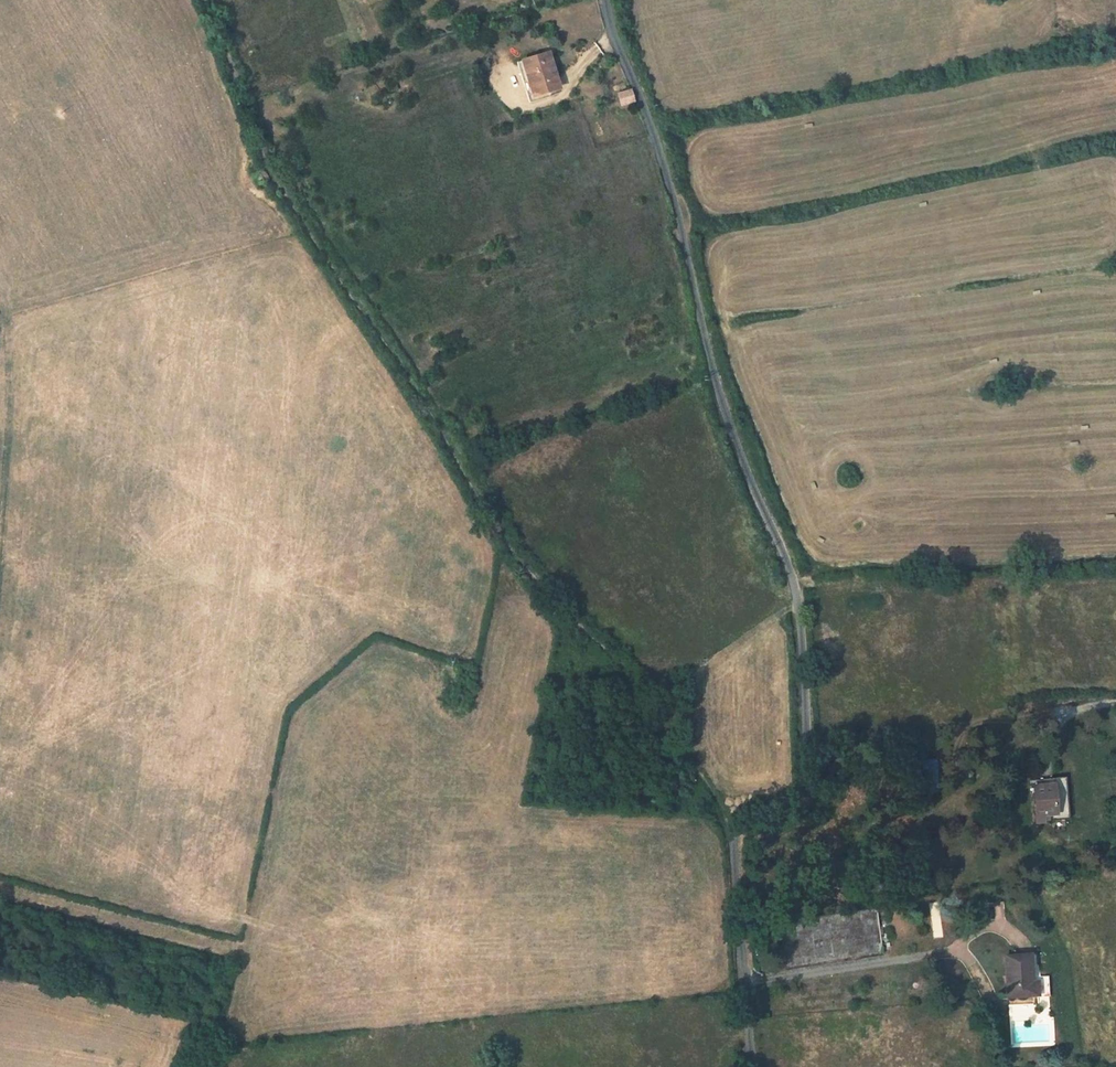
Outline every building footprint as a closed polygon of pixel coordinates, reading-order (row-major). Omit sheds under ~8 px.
[(555,82),(546,56),(516,66),(524,92),(555,82)] [(528,106),(559,95),(555,82),(524,92),(528,106)] [(633,98),(629,86),(617,90),(621,102),(633,98)] [(262,185),(256,176),(247,182),(253,190),(262,185)] [(462,698),(451,696),(448,708),(460,711),(462,698)] [(1064,815),(1062,774),(1030,775),(1031,790),(1032,817),(1064,815)] [(861,913),(845,929),(857,941),(867,931),(871,935),(877,929),(861,913)] [(1031,992),(1030,963),(1025,963),(1025,952),(995,955),(996,994),(1031,992)]
